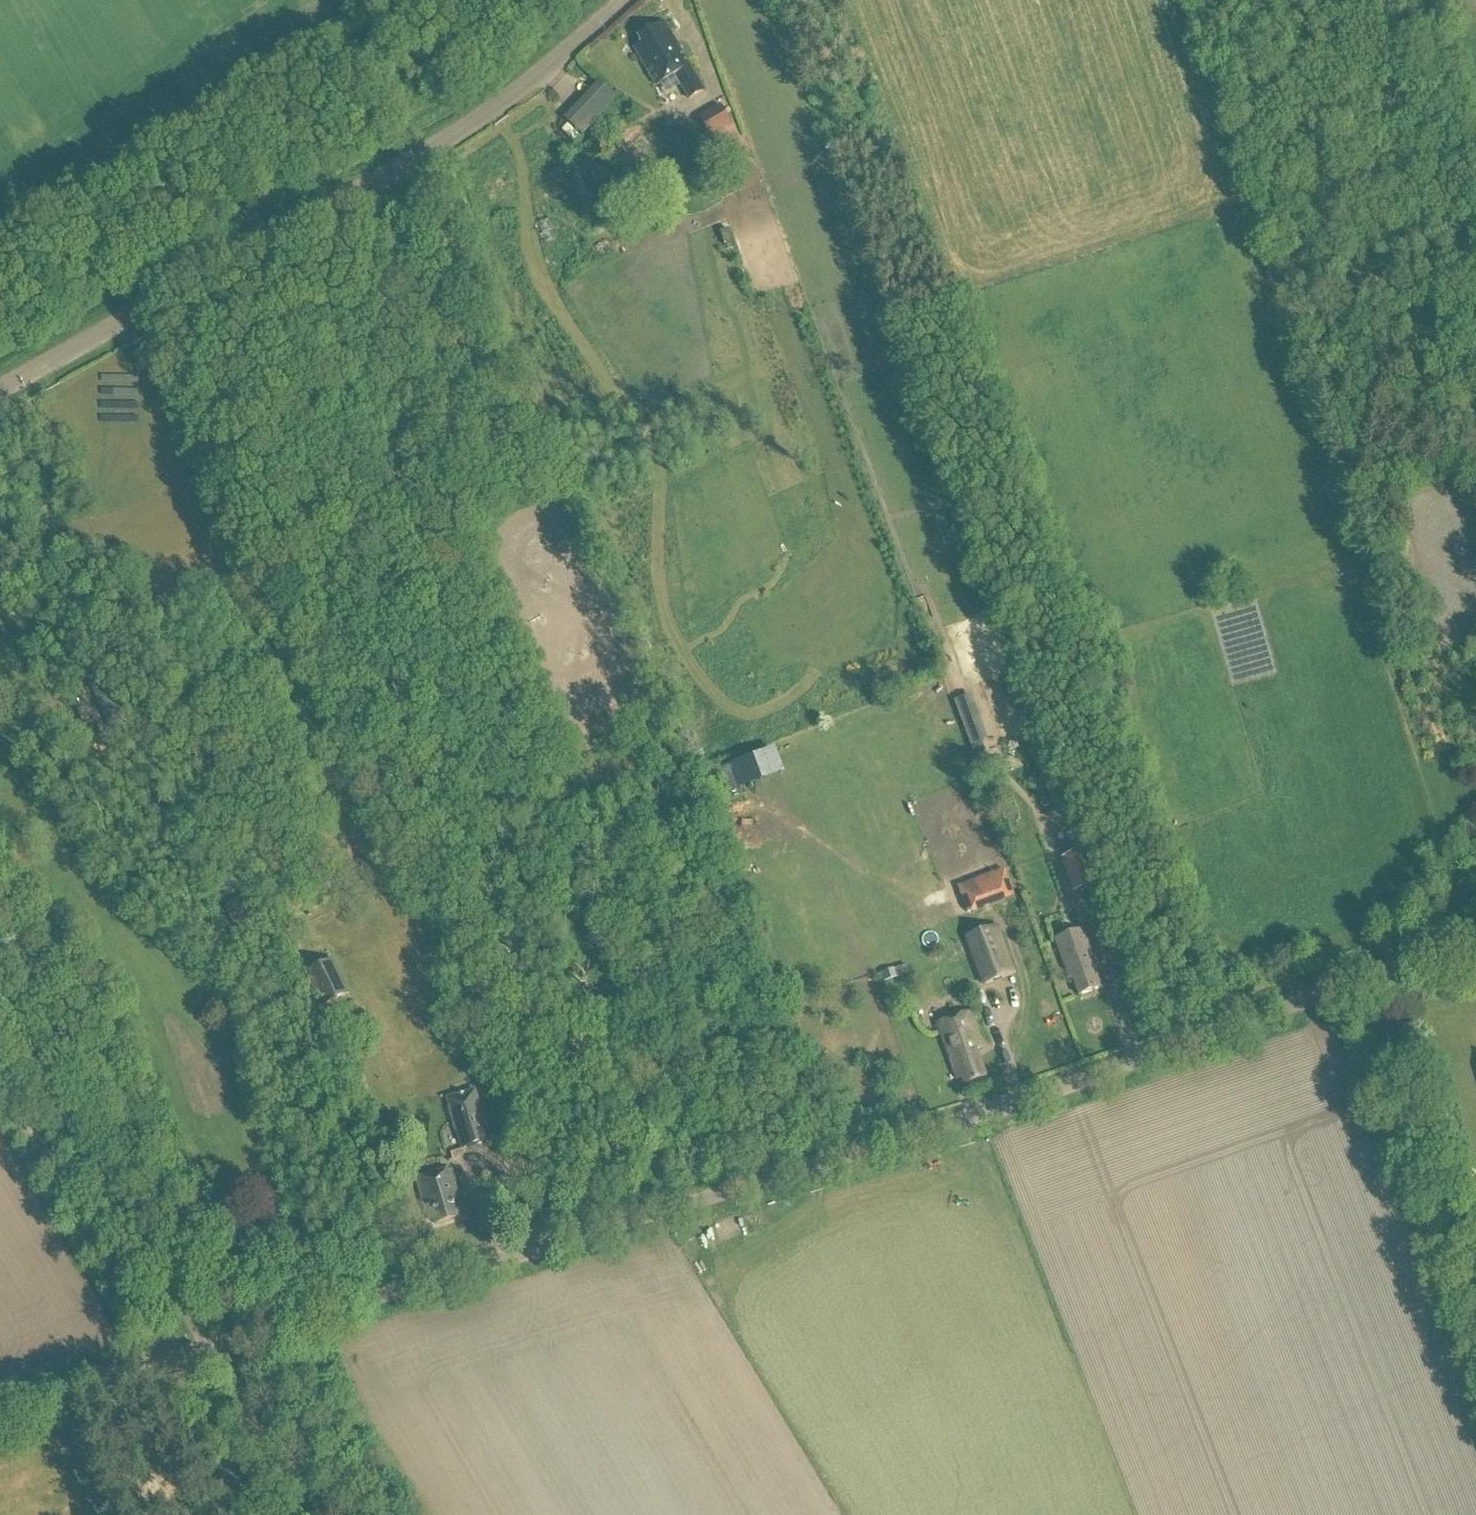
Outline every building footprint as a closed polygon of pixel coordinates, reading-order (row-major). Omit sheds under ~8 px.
[(658,86),(674,76),(689,102),(705,94),(664,24),(640,38),(644,45),(636,50),(658,86)] [(562,114),(580,133),(600,114),(582,95),(562,114)] [(720,109),(700,120),(731,171),(749,160),(720,109)] [(709,178),(699,183),(703,190),(707,199),(717,194),(711,181),(709,178)] [(729,231),(720,234),(725,249),(734,246),(729,231)] [(986,752),(983,744),(989,742),(981,721),(964,727),(975,756),(986,752)] [(710,776),(719,800),(739,792),(730,768),(715,774),(710,776)] [(1048,788),(1054,806),(1064,803),(1057,785),(1048,788)] [(1074,895),(1094,888),(1082,853),(1062,860),(1074,895)] [(958,888),(968,915),(1014,898),(1005,871),(958,888)] [(967,939),(985,987),(1014,976),(996,928),(967,939)] [(1104,989),(1084,931),(1056,943),(1070,982),(1074,981),(1080,998),(1104,989)] [(334,961),(303,976),(320,1011),(351,996),(334,961)] [(897,980),(894,972),(882,976),(885,984),(897,980)] [(984,1050),(971,1014),(940,1026),(960,1081),(966,1079),(969,1087),(986,1080),(976,1053),(984,1050)] [(477,1091),(447,1100),(462,1152),(492,1143),(477,1091)] [(457,1187),(453,1172),(418,1181),(429,1221),(434,1220),(436,1227),(464,1219),(456,1187),(457,1187)]
